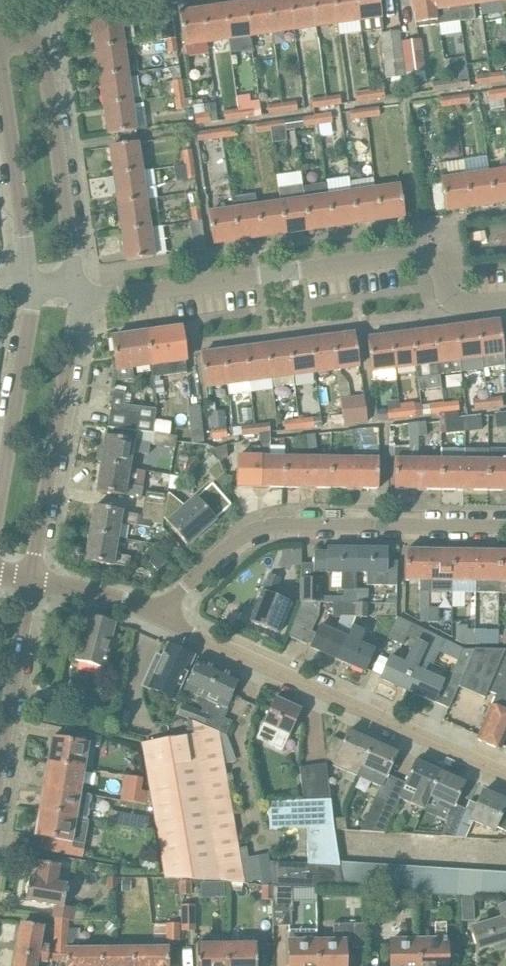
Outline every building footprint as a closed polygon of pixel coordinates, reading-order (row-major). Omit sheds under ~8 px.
[(268,0),(246,3),(250,36),(272,33),(268,0)] [(290,0),(268,0),(272,33),(294,30),(290,0)] [(312,0),(290,0),(294,30),(296,42),(318,38),(316,27),(312,0)] [(334,0),(312,0),(316,27),(338,24),(334,0)] [(361,31),(357,0),(334,0),(338,24),(348,22),(349,33),(361,31)] [(361,31),(382,28),(380,18),(382,17),(379,0),(357,0),(361,31)] [(435,0),(412,0),(416,27),(438,24),(435,0)] [(457,0),(435,0),(438,24),(460,21),(458,6),(457,0)] [(246,3),(224,6),(229,39),(250,36),(246,3)] [(229,39),(224,6),(202,9),(207,42),(229,39)] [(163,39),(175,37),(171,9),(159,11),(163,39)] [(180,13),(185,45),(186,56),(208,53),(207,42),(202,9),(180,13)] [(96,49),(123,45),(120,26),(132,24),(131,15),(119,17),(119,16),(92,20),(96,49)] [(402,42),(400,31),(379,33),(385,78),(406,75),(406,72),(402,42)] [(175,37),(163,39),(163,42),(166,41),(167,53),(177,52),(175,37)] [(424,69),(420,40),(402,42),(406,72),(424,69)] [(100,77),(127,73),(123,45),(96,49),(100,77)] [(446,80),(447,90),(469,87),(465,57),(444,60),(447,80),(446,80)] [(504,72),(490,74),(491,83),(505,81),(504,72)] [(104,105),(131,102),(127,73),(100,77),(104,105)] [(477,85),(491,83),(490,74),(475,76),(477,85)] [(172,81),(174,96),(183,94),(181,80),(172,81)] [(433,92),(447,90),(446,80),(432,82),(433,92)] [(370,91),(371,100),(385,98),(384,89),(370,91)] [(489,101),(503,99),(501,89),(488,91),(489,101)] [(371,100),(370,91),(355,93),(357,102),(371,100)] [(185,108),(183,94),(174,96),(176,109),(185,108)] [(454,96),(455,105),(470,103),(469,94),(454,96)] [(327,107),(341,105),(339,95),(326,96),(327,107)] [(327,107),(326,96),(311,99),(312,109),(327,107)] [(439,98),(441,107),(455,105),(454,96),(439,98)] [(282,103),(284,112),(298,111),(296,101),(282,103)] [(131,102),(104,105),(109,134),(128,132),(135,131),(131,102)] [(269,114),(284,112),(282,103),(268,105),(269,114)] [(379,106),(364,108),(366,118),(380,116),(379,106)] [(239,109),(240,119),(254,117),(252,107),(239,109)] [(352,120),(366,118),(364,108),(350,111),(352,120)] [(240,119),(239,109),(224,111),(226,121),(240,119)] [(211,122),(210,113),(195,115),(196,124),(211,122)] [(317,115),(318,125),(333,123),(331,113),(317,115)] [(318,125),(317,115),(303,117),(304,127),(318,125)] [(270,131),(272,146),(287,144),(286,129),(284,119),(269,122),(270,131)] [(270,131),(269,122),(255,124),(256,133),(270,131)] [(237,126),(221,128),(223,138),(238,136),(237,126)] [(223,138),(221,128),(208,130),(208,131),(197,132),(199,141),(223,138)] [(141,171),(137,142),(130,144),(110,146),(114,175),(141,171)] [(182,151),(184,165),(194,164),(192,150),(182,151)] [(470,207),(463,160),(439,164),(445,210),(470,207)] [(195,178),(194,164),(184,165),(174,167),(176,181),(195,178)] [(285,233),(309,230),(303,187),(300,170),(276,174),(281,204),(285,233)] [(141,171),(114,175),(118,204),(145,200),(141,171)] [(505,202),(505,172),(489,174),(494,203),(505,202)] [(481,175),(466,177),(470,207),(494,203),(489,174),(481,175)] [(309,230),(333,227),(328,197),(326,183),(303,187),(309,230)] [(376,190),(380,220),(405,216),(400,187),(376,190)] [(356,223),(380,220),(376,190),(352,193),(356,223)] [(328,197),(333,227),(356,223),(352,193),(328,197)] [(231,197),(233,211),(237,240),(261,237),(257,207),(255,194),(231,197)] [(118,204),(122,232),(149,228),(160,227),(159,215),(148,217),(145,200),(118,204)] [(257,207),(261,237),(285,233),(281,204),(257,207)] [(189,222),(189,223),(202,221),(200,206),(191,208),(192,222),(189,222)] [(237,240),(233,211),(209,214),(213,244),(237,240)] [(206,249),(202,221),(189,223),(193,251),(206,249)] [(153,257),(149,228),(122,232),(127,261),(153,257)] [(500,321),(478,324),(482,356),(504,353),(500,321)] [(482,356),(478,324),(455,327),(461,372),(483,369),(482,356)] [(455,327),(433,330),(439,375),(461,372),(455,327)] [(181,328),(146,333),(150,366),(151,366),(153,377),(175,374),(178,400),(191,399),(187,373),(186,361),(186,360),(181,328)] [(417,378),(439,375),(433,330),(411,333),(417,378)] [(133,368),(150,366),(146,333),(112,337),(117,370),(116,381),(134,379),(133,368)] [(390,336),(396,380),(417,378),(411,333),(390,336)] [(355,334),(332,337),(337,369),(359,366),(355,336),(355,334)] [(396,380),(390,336),(368,339),(372,371),(394,369),(395,380),(396,380)] [(332,337),(310,340),(315,372),(337,369),(332,337)] [(289,342),(293,375),(315,372),(310,340),(289,342)] [(293,375),(289,342),(267,345),(271,378),(293,375)] [(273,389),(271,378),(267,345),(245,348),(251,392),(273,389)] [(228,384),(229,394),(251,392),(245,348),(223,351),(228,384)] [(223,351),(201,354),(205,387),(228,384),(223,351)] [(125,393),(114,391),(108,427),(128,430),(152,433),(155,410),(123,404),(125,393)] [(343,414),(344,424),(368,422),(365,396),(341,398),(343,414)] [(502,396),(487,398),(488,407),(488,408),(503,406),(502,396)] [(474,409),(488,407),(487,398),(473,399),(474,409)] [(443,402),(444,413),(459,411),(458,401),(443,402)] [(443,402),(430,404),(431,414),(444,413),(443,402)] [(204,445),(199,406),(189,407),(193,443),(204,445)] [(399,408),(401,418),(422,415),(421,406),(399,408)] [(401,418),(399,408),(386,410),(387,419),(401,418)] [(227,437),(224,410),(209,412),(212,439),(227,437)] [(505,427),(505,412),(495,413),(496,428),(505,427)] [(344,424),(343,414),(328,416),(330,426),(344,424)] [(464,431),(483,429),(481,414),(463,416),(464,431)] [(446,433),(464,431),(463,416),(445,418),(446,433)] [(313,417),(299,419),(300,428),(314,427),(313,417)] [(300,428),(299,419),(284,420),(285,430),(300,428)] [(417,426),(418,435),(418,436),(427,436),(426,421),(416,422),(417,426)] [(418,435),(417,426),(416,422),(408,423),(410,448),(395,448),(394,459),(394,489),(418,490),(418,459),(418,435)] [(255,424),(256,432),(270,431),(269,423),(255,424)] [(242,434),(256,432),(255,424),(241,425),(242,434)] [(354,445),(354,459),(354,489),(378,489),(378,459),(378,448),(364,448),(362,428),(352,429),(354,443),(354,445)] [(354,443),(352,429),(343,430),(345,446),(354,445),(354,443)] [(261,458),(261,487),(284,488),(284,458),(270,458),(270,446),(268,432),(260,433),(262,447),(261,458)] [(176,436),(155,433),(154,444),(174,447),(176,436)] [(331,433),(305,435),(306,442),(307,449),(316,449),(316,443),(320,443),(320,442),(331,441),(331,433)] [(306,442),(305,435),(297,436),(298,450),(307,449),(306,442)] [(102,462),(101,463),(129,468),(132,452),(148,455),(150,443),(106,436),(104,450),(100,449),(97,451),(96,458),(98,461),(102,462)] [(219,463),(228,458),(226,448),(216,449),(217,456),(218,460),(219,463)] [(464,465),(464,460),(464,448),(441,448),(442,460),(441,490),(464,490),(464,465)] [(464,490),(487,490),(487,461),(488,448),(464,448),(464,460),(464,490)] [(261,487),(261,458),(237,457),(237,487),(261,487)] [(307,488),(307,458),(284,458),(284,488),(307,488)] [(331,458),(307,458),(307,488),(331,488),(331,458)] [(354,459),(331,458),(331,488),(354,489),(354,459)] [(442,460),(418,459),(418,490),(441,490),(442,460)] [(218,460),(217,461),(207,470),(215,480),(223,473),(224,473),(219,463),(218,460)] [(487,461),(487,490),(505,491),(505,461),(487,461)] [(129,468),(101,463),(97,491),(140,498),(142,487),(126,485),(129,468)] [(167,494),(164,511),(162,524),(163,524),(164,518),(168,521),(167,522),(187,545),(232,505),(212,483),(185,507),(172,495),(167,494)] [(143,507),(164,511),(167,494),(145,490),(143,507)] [(162,524),(164,511),(143,507),(142,515),(137,514),(94,507),(89,534),(117,539),(119,523),(135,526),(136,524),(149,527),(150,522),(162,524)] [(114,555),(117,539),(89,534),(85,560),(128,568),(130,557),(114,555)] [(167,562),(155,548),(145,558),(157,571),(167,562)] [(356,589),(357,572),(358,549),(327,549),(327,554),(314,554),(314,572),(326,571),(341,572),(341,590),(343,590),(343,596),(321,596),(321,578),(301,578),(301,596),(301,597),(301,602),(323,603),(333,603),(356,604),(356,589)] [(387,549),(358,549),(357,572),(367,572),(367,585),(397,585),(397,561),(387,561),(387,549)] [(428,607),(428,591),(429,550),(406,549),(405,579),(419,580),(420,622),(428,621),(428,607)] [(428,591),(452,591),(452,550),(429,550),(428,591)] [(475,592),(475,550),(452,550),(452,591),(475,592)] [(498,551),(475,550),(475,592),(498,592),(498,551)] [(498,551),(498,592),(498,593),(505,594),(505,551),(498,551)] [(280,578),(269,573),(250,621),(279,633),(294,594),(277,587),(280,578)] [(356,589),(356,604),(368,604),(368,603),(368,589),(356,589)] [(355,618),(356,604),(333,603),(333,617),(341,617),(334,635),(318,628),(310,647),(337,659),(352,625),(355,618)] [(356,604),(355,618),(368,617),(368,604),(356,604)] [(428,607),(428,621),(438,621),(438,607),(428,607)] [(115,623),(86,615),(75,660),(103,667),(115,623)] [(407,690),(434,634),(421,628),(398,617),(388,638),(402,644),(409,629),(418,633),(404,664),(389,657),(380,678),(407,690)] [(307,629),(293,622),(287,636),(301,642),(307,629)] [(352,625),(337,659),(365,671),(373,653),(358,646),(365,631),(352,625)] [(462,644),(475,644),(475,629),(468,629),(468,625),(456,625),(456,641),(462,644)] [(475,629),(475,644),(484,645),(484,630),(475,629)] [(434,634),(407,690),(435,703),(444,682),(429,675),(445,640),(434,634)] [(162,658),(157,655),(143,686),(174,700),(194,656),(168,645),(162,658)] [(450,709),(459,686),(475,650),(462,649),(447,684),(444,682),(435,703),(450,709)] [(497,650),(475,650),(459,686),(485,698),(488,691),(505,651),(505,650),(497,650)] [(488,691),(497,695),(477,739),(500,750),(505,736),(505,651),(488,691)] [(184,689),(205,699),(218,667),(198,658),(184,689)] [(226,707),(240,677),(218,667),(205,699),(203,713),(207,715),(203,727),(226,736),(232,721),(224,718),(228,708),(226,707)] [(68,702),(93,706),(96,691),(71,686),(68,702)] [(301,710),(275,698),(263,724),(256,738),(283,750),(301,710)] [(184,718),(189,706),(183,703),(177,715),(184,718)] [(207,715),(203,713),(189,706),(184,718),(195,723),(203,727),(207,715)] [(220,735),(203,727),(195,723),(196,730),(194,731),(195,736),(143,744),(165,879),(191,880),(220,882),(245,882),(220,735)] [(53,739),(48,763),(84,769),(88,747),(99,749),(101,737),(65,731),(64,740),(51,738),(53,739)] [(333,765),(356,776),(372,742),(348,731),(343,741),(332,736),(326,752),(326,759),(334,762),(333,765)] [(396,779),(387,775),(397,753),(372,742),(356,776),(380,787),(360,832),(371,832),(396,779)] [(400,799),(423,809),(428,797),(440,772),(415,761),(406,783),(396,779),(371,832),(385,833),(400,799)] [(84,769),(48,763),(44,788),(91,796),(91,795),(80,793),(84,769)] [(303,800),(319,800),(329,799),(324,765),(317,766),(302,767),(303,789),(303,800)] [(440,772),(428,797),(442,803),(435,817),(446,822),(440,836),(445,837),(452,836),(461,819),(466,809),(455,804),(465,783),(440,772)] [(126,802),(143,805),(145,790),(141,789),(143,779),(130,776),(126,802)] [(91,796),(44,788),(40,812),(89,821),(89,820),(87,820),(91,796)] [(505,804),(505,802),(483,791),(470,819),(494,830),(496,827),(505,831),(505,830),(505,806),(505,804)] [(319,800),(303,800),(269,801),(271,826),(321,824),(333,823),(329,799),(319,800)] [(150,817),(117,811),(115,824),(147,830),(150,817)] [(89,821),(40,812),(36,835),(34,835),(45,837),(43,850),(82,856),(89,821)] [(345,817),(333,819),(335,830),(347,830),(345,817)] [(452,837),(465,838),(472,824),(461,819),(452,836),(452,837)] [(268,855),(249,858),(252,878),(271,875),(268,855)] [(339,860),(340,866),(343,889),(356,890),(358,861),(339,860)] [(156,861),(141,861),(141,872),(156,871),(156,861)] [(367,890),(370,862),(358,861),(356,890),(367,890)] [(52,919),(55,919),(68,921),(72,922),(75,909),(63,907),(67,887),(56,885),(59,865),(40,862),(37,880),(29,878),(25,900),(55,905),(52,919)] [(276,887),(293,888),(316,889),(313,864),(273,862),(276,887)] [(380,891),(382,863),(370,862),(367,890),(380,891)] [(394,864),(382,863),(380,891),(392,892),(394,864)] [(343,889),(340,866),(313,864),(316,889),(343,890),(343,889)] [(404,892),(406,865),(394,864),(392,892),(404,892)] [(416,893),(418,865),(406,865),(404,892),(416,893)] [(430,866),(418,865),(416,893),(428,894),(430,866)] [(441,894),(442,867),(430,866),(428,894),(441,894)] [(453,895),(455,868),(442,867),(441,894),(453,895)] [(467,869),(455,868),(453,895),(465,896),(467,869)] [(479,870),(467,869),(465,896),(477,896),(479,870)] [(489,897),(491,870),(479,870),(477,896),(489,897)] [(501,898),(503,871),(491,870),(489,897),(501,898)] [(108,877),(108,891),(116,891),(116,877),(108,877)] [(131,880),(122,880),(121,892),(131,892),(131,880)] [(180,880),(180,894),(191,894),(191,880),(180,880)] [(262,901),(273,901),(273,887),(261,886),(262,901)] [(293,888),(276,887),(273,887),(273,901),(273,926),(292,926),(291,911),(293,911),(293,888)] [(383,897),(368,897),(368,923),(383,923),(383,897)] [(461,897),(462,921),(474,921),(474,897),(461,897)] [(418,899),(404,899),(404,909),(418,909),(418,899)] [(501,900),(501,919),(471,929),(477,950),(493,945),(495,951),(505,948),(505,900),(501,900)] [(195,930),(194,905),(180,905),(181,930),(195,930)] [(16,952),(66,955),(66,950),(68,921),(55,919),(53,951),(48,951),(48,948),(40,946),(44,927),(21,924),(16,952)] [(418,941),(418,965),(447,965),(446,941),(446,923),(435,923),(435,941),(418,941)] [(180,924),(166,924),(166,941),(180,941),(180,924)] [(317,942),(318,965),(345,965),(345,943),(352,943),(352,949),(367,949),(367,925),(333,925),(333,942),(317,942)] [(317,942),(317,929),(289,929),(289,965),(318,965),(317,942)] [(418,941),(390,942),(390,965),(418,965),(418,941)] [(226,944),(196,944),(197,965),(226,965),(226,944)] [(256,944),(226,944),(226,965),(257,965),(256,944)] [(66,950),(66,965),(117,965),(117,949),(66,950)] [(117,949),(117,965),(168,965),(168,949),(117,949)] [(66,955),(16,952),(14,965),(36,965),(37,961),(46,962),(47,959),(66,960),(66,955)]
